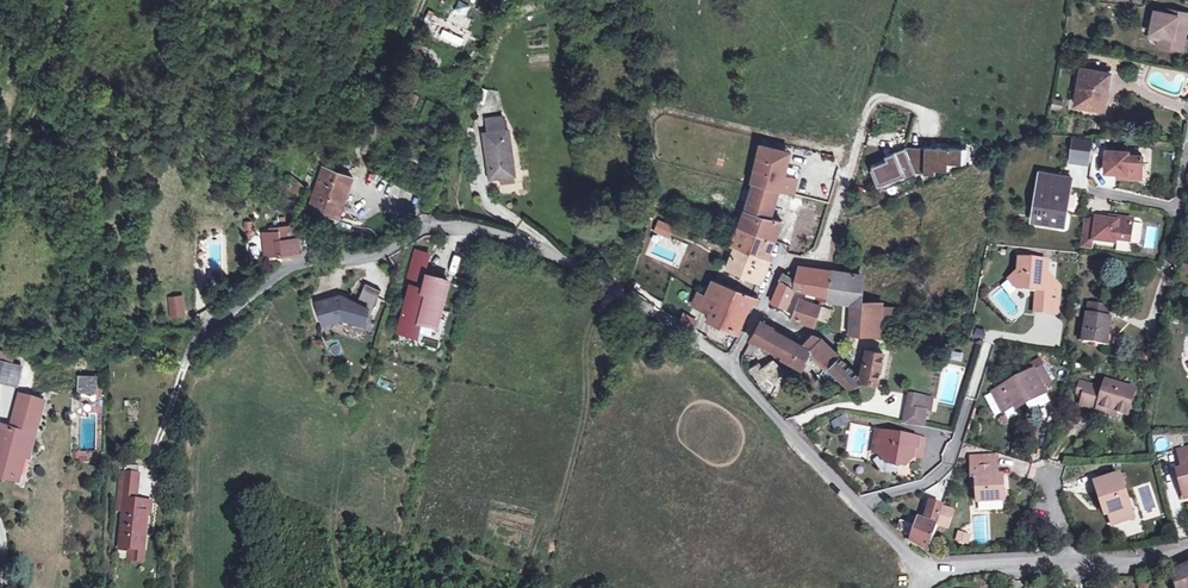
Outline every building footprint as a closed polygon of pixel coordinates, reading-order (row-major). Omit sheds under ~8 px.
[(1175,11),(1174,16),(1167,14),(1155,12),(1151,34),(1162,36),(1161,41),(1160,47),(1182,51),(1185,38),(1182,37),(1184,30),(1187,31),(1187,14),(1175,11)] [(625,22),(623,13),(607,17),(609,25),(625,22)] [(1108,90),(1111,74),(1082,69),(1075,106),(1101,110),(1105,90),(1108,90)] [(1062,110),(1063,103),(1054,102),(1053,108),(1062,110)] [(500,178),(515,176),(508,131),(505,132),(502,117),(485,120),(487,134),(483,135),(490,180),(500,178)] [(1089,164),(1093,141),(1074,139),(1070,162),(1089,164)] [(762,147),(759,159),(788,165),(791,154),(762,147)] [(963,165),(963,149),(925,148),(925,149),(905,148),(916,174),(936,176),(936,171),(948,172),(949,164),(963,165)] [(916,174),(906,149),(889,156),(891,160),(872,168),(879,186),(883,185),(884,187),(896,183),(897,185),(917,177),(916,174)] [(1128,176),(1128,180),(1142,182),(1145,160),(1130,158),(1130,155),(1108,152),(1105,173),(1119,174),(1128,176)] [(752,184),(779,190),(794,194),(797,180),(785,177),(788,165),(759,159),(752,184)] [(353,179),(323,169),(310,209),(339,219),(353,179)] [(1071,193),(1073,179),(1040,174),(1033,221),(1062,226),(1068,192),(1071,193)] [(516,183),(515,176),(500,178),(501,185),(516,183)] [(304,188),(291,177),(281,189),(293,200),(304,188)] [(752,184),(752,185),(754,185),(745,213),(739,229),(774,243),(782,222),(770,219),(779,190),(752,184)] [(248,237),(257,233),(250,218),(241,223),(248,237)] [(1097,221),(1085,220),(1081,241),(1115,247),(1116,243),(1129,245),(1133,223),(1118,220),(1117,225),(1109,223),(1097,221)] [(829,225),(818,223),(816,230),(815,232),(826,234),(829,225)] [(280,232),(265,233),(268,257),(300,252),(298,238),(295,239),(294,227),(279,228),(280,232)] [(732,247),(737,249),(766,261),(771,251),(774,243),(739,229),(732,247)] [(730,271),(725,286),(752,297),(766,261),(737,249),(729,271),(730,271)] [(424,271),(428,256),(416,252),(410,272),(423,276),(423,279),(428,280),(429,277),(430,278),(431,273),(424,271)] [(1044,293),(1043,314),(1056,315),(1058,287),(1046,274),(1047,263),(1019,261),(1018,273),(1009,281),(1017,290),(1028,291),(1028,287),(1033,288),(1036,292),(1044,293)] [(828,297),(831,272),(800,268),(798,278),(795,289),(825,296),(827,297),(828,297)] [(795,289),(798,278),(790,271),(788,275),(784,273),(780,280),(781,281),(795,289)] [(423,276),(410,272),(406,287),(412,288),(400,331),(416,336),(420,322),(436,326),(448,283),(429,277),(428,280),(423,279),(423,276)] [(861,276),(831,272),(828,297),(828,302),(845,304),(853,305),(852,312),(850,336),(855,336),(873,337),(875,309),(858,306),(861,276)] [(683,280),(696,287),(700,281),(687,273),(683,280)] [(791,299),(795,289),(781,281),(776,294),(791,299)] [(752,297),(725,286),(718,284),(713,282),(708,298),(699,293),(694,308),(712,315),(709,320),(738,333),(738,330),(750,303),(756,305),(758,299),(755,298),(752,297)] [(366,283),(360,297),(375,303),(381,290),(366,283)] [(1034,313),(1043,314),(1044,293),(1036,292),(1034,313)] [(791,299),(776,294),(772,303),(783,308),(786,309),(791,299)] [(375,303),(360,297),(357,303),(356,302),(356,303),(346,301),(347,298),(341,296),(318,302),(324,324),(341,318),(342,319),(352,320),(350,327),(364,330),(368,314),(371,315),(375,303)] [(181,299),(170,300),(171,315),(183,314),(181,299)] [(818,318),(821,307),(801,300),(792,320),(793,320),(815,327),(818,318)] [(1109,318),(1110,307),(1089,303),(1083,343),(1107,346),(1112,318),(1109,318)] [(893,316),(894,306),(884,305),(884,316),(893,316)] [(831,310),(821,307),(818,318),(827,322),(831,310)] [(695,323),(685,317),(681,323),(686,326),(691,329),(695,323)] [(811,353),(809,352),(782,335),(774,330),(775,329),(762,322),(751,341),(765,346),(794,362),(792,365),(802,370),(811,353)] [(827,369),(838,358),(821,341),(809,352),(811,353),(827,369)] [(861,379),(838,358),(827,369),(848,389),(863,382),(877,383),(882,353),(867,350),(864,370),(861,379)] [(21,366),(0,361),(0,380),(17,383),(21,366)] [(773,361),(758,371),(760,373),(754,377),(770,401),(787,374),(773,361)] [(760,373),(758,371),(755,366),(749,371),(754,377),(760,373)] [(1043,369),(1035,373),(1043,387),(1050,384),(1043,369)] [(1043,387),(1035,373),(1035,372),(993,393),(1003,413),(1025,402),(1026,406),(1047,395),(1043,387)] [(94,388),(94,377),(78,377),(78,385),(88,386),(89,388),(94,388)] [(393,392),(396,383),(379,378),(376,387),(393,392)] [(1085,386),(1081,398),(1079,405),(1095,410),(1096,406),(1114,412),(1124,415),(1132,390),(1104,381),(1103,386),(1101,391),(1096,390),(1085,386)] [(1074,396),(1081,398),(1085,386),(1078,384),(1074,396)] [(80,392),(81,414),(91,413),(90,391),(80,392)] [(3,447),(0,446),(0,473),(15,477),(24,445),(29,446),(42,401),(21,396),(12,429),(2,426),(0,434),(0,439),(5,440),(3,447)] [(925,428),(927,412),(931,412),(932,400),(909,396),(904,425),(925,428)] [(1112,418),(1114,412),(1096,406),(1095,410),(1094,412),(1112,418)] [(1000,425),(1017,422),(1016,411),(998,414),(1000,425)] [(831,420),(834,429),(849,424),(845,415),(831,420)] [(925,442),(885,435),(881,456),(888,467),(905,470),(907,459),(922,462),(925,442)] [(1178,473),(1186,501),(1187,500),(1187,451),(1179,454),(1184,471),(1178,473)] [(976,477),(976,484),(977,503),(981,503),(1000,502),(1003,501),(1002,489),(1003,489),(1003,476),(997,476),(995,457),(976,457),(976,467),(971,467),(971,478),(976,477)] [(117,491),(136,493),(138,476),(119,474),(117,491)] [(1107,506),(1111,518),(1114,528),(1135,522),(1120,477),(1095,485),(1102,508),(1107,506)] [(116,500),(124,501),(119,549),(130,550),(143,551),(147,515),(150,515),(151,504),(135,502),(136,493),(117,491),(116,500)] [(932,502),(924,521),(937,526),(943,508),(943,506),(932,502)] [(1106,519),(1111,518),(1107,506),(1102,508),(1106,519)] [(953,511),(943,508),(937,526),(947,529),(953,511)] [(918,519),(910,541),(929,552),(937,526),(924,521),(918,519)] [(970,536),(959,532),(956,541),(968,545),(970,536)] [(143,551),(130,550),(129,561),(142,563),(143,551)] [(1170,573),(1176,587),(1187,587),(1187,566),(1170,573)] [(1148,573),(1138,575),(1138,587),(1147,587),(1148,573)]
